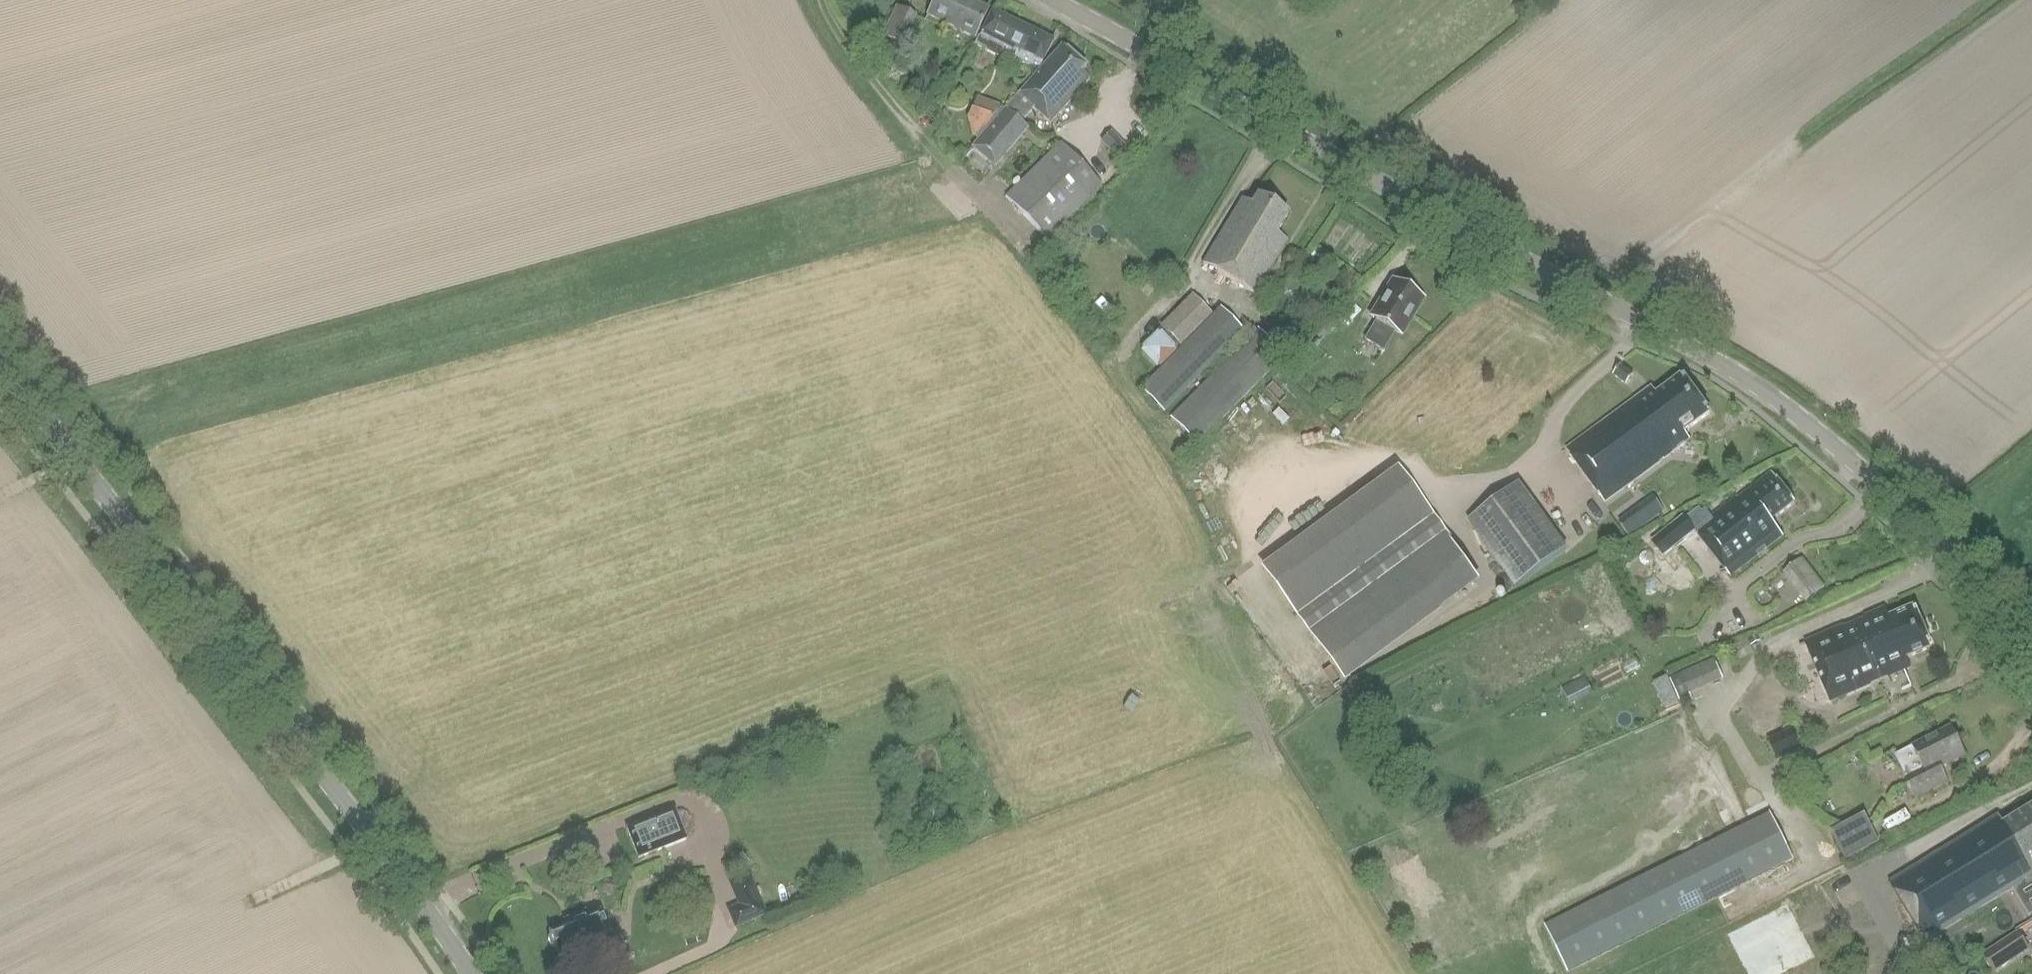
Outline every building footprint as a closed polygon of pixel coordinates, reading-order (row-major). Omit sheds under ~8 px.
[(968,0),(936,0),(928,16),(975,39),(989,10),(968,0)] [(897,5),(883,36),(903,45),(917,14),(897,5)] [(1040,71),(1055,41),(994,12),(976,48),(999,59),(1002,52),(1040,71)] [(1061,46),(1040,71),(1007,109),(973,147),(997,167),(1029,130),(1022,124),(1034,110),(1052,126),(1091,80),(1083,72),(1087,68),(1061,46)] [(981,102),(973,119),(978,132),(981,135),(1002,111),(981,102)] [(1130,150),(1113,132),(1102,143),(1119,161),(1130,150)] [(1062,146),(1006,199),(1045,238),(1099,184),(1062,146)] [(1242,199),(1204,264),(1257,295),(1288,241),(1278,235),(1289,216),(1256,196),(1251,205),(1242,199)] [(1401,338),(1424,301),(1426,297),(1392,276),(1367,317),(1371,319),(1376,322),(1365,340),(1383,351),(1394,334),(1401,338)] [(1183,348),(1141,390),(1165,414),(1245,332),(1222,309),(1214,317),(1192,295),(1161,326),(1183,348)] [(1258,330),(1171,419),(1198,446),(1286,357),(1258,330)] [(1613,376),(1627,386),(1635,375),(1622,365),(1613,376)] [(1653,389),(1566,451),(1604,504),(1674,454),(1691,442),(1685,434),(1711,415),(1684,377),(1658,396),(1653,389)] [(1262,568),(1345,681),(1481,581),(1398,468),(1262,568)] [(1784,536),(1773,522),(1795,505),(1771,474),(1738,500),(1737,498),(1694,532),(1730,578),(1784,536)] [(1519,485),(1469,521),(1516,587),(1566,551),(1519,485)] [(1653,497),(1643,505),(1653,520),(1664,512),(1653,497)] [(1686,521),(1684,518),(1652,542),(1663,555),(1694,532),(1686,521)] [(1641,558),(1641,560),(1641,562),(1643,564),(1645,565),(1647,566),(1650,565),(1653,563),(1654,560),(1654,557),(1652,555),(1648,553),(1645,553),(1642,555),(1641,558)] [(1783,575),(1807,606),(1825,591),(1802,560),(1783,575)] [(1922,606),(1892,618),(1889,609),(1864,619),(1886,678),(1911,667),(1909,660),(1908,659),(1939,647),(1922,606)] [(1807,642),(1831,702),(1886,678),(1864,619),(1807,642)] [(1681,708),(1705,698),(1701,689),(1723,680),(1714,660),(1679,675),(1669,679),(1679,701),(1681,708)] [(1567,685),(1574,702),(1597,691),(1589,675),(1567,685)] [(1768,735),(1789,728),(1783,709),(1762,715),(1768,735)] [(1912,745),(1914,748),(1896,757),(1907,779),(1905,780),(1915,799),(1946,783),(1941,769),(1965,757),(1950,726),(1912,745)] [(1789,729),(1768,739),(1777,760),(1798,750),(1789,729)] [(1895,828),(1915,815),(1910,807),(1890,820),(1895,828)] [(675,808),(625,828),(638,860),(688,840),(675,808)] [(2004,827),(1998,818),(1889,884),(1926,944),(2031,879),(2031,809),(2004,827)] [(1770,814),(1547,927),(1570,973),(1793,861),(1770,814)] [(1831,833),(1845,860),(1877,843),(1863,817),(1831,833)] [(729,884),(738,907),(728,911),(734,928),(767,916),(751,875),(729,884)] [(565,928),(548,936),(555,953),(558,951),(566,970),(614,949),(599,914),(587,919),(585,913),(563,923),(565,928)] [(695,934),(684,938),(687,946),(698,942),(695,934)] [(2020,935),(1986,958),(1996,973),(2029,950),(2020,935)]
